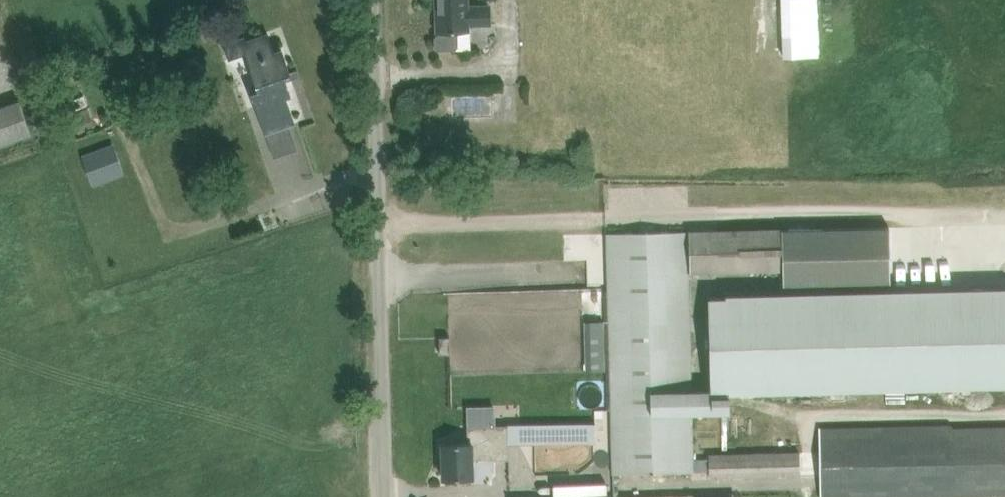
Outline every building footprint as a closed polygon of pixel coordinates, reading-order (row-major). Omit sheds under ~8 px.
[(439,33),(435,37),(435,46),(439,49),(456,49),(459,45),(459,30),(470,30),(469,24),(491,23),(490,5),(469,6),(469,0),(440,0),(440,4),(438,4),(439,33)] [(816,0),(781,0),(783,57),(818,56),(816,0)] [(238,31),(234,19),(221,25),(225,38),(238,31)] [(287,81),(293,79),(283,48),(275,51),(269,33),(247,40),(246,36),(241,38),(259,89),(253,90),(267,133),(296,123),(287,97),(292,95),(287,81)] [(0,107),(0,145),(32,134),(20,100),(0,107)] [(72,114),(80,132),(96,126),(89,108),(72,114)] [(102,150),(83,156),(93,183),(112,176),(102,150)] [(730,395),(1004,387),(1004,286),(726,293),(726,296),(709,296),(712,388),(694,389),(691,272),(783,268),(784,284),(891,282),(889,227),(690,231),(609,233),(606,233),(608,325),(610,392),(612,474),(695,472),(695,471),(710,471),(710,477),(800,475),(800,451),(709,453),(709,459),(695,459),(693,413),(731,412),(730,395)] [(606,370),(605,334),(592,334),(593,370),(606,370)] [(441,336),(441,343),(441,353),(451,353),(451,336),(441,336)] [(536,423),(520,424),(521,444),(566,443),(566,423),(536,423)] [(509,424),(468,425),(469,443),(443,443),(444,477),(477,477),(476,459),(510,458),(509,424)] [(822,488),(822,496),(833,496),(1004,492),(1004,427),(953,429),(953,425),(821,428),(822,488)]
